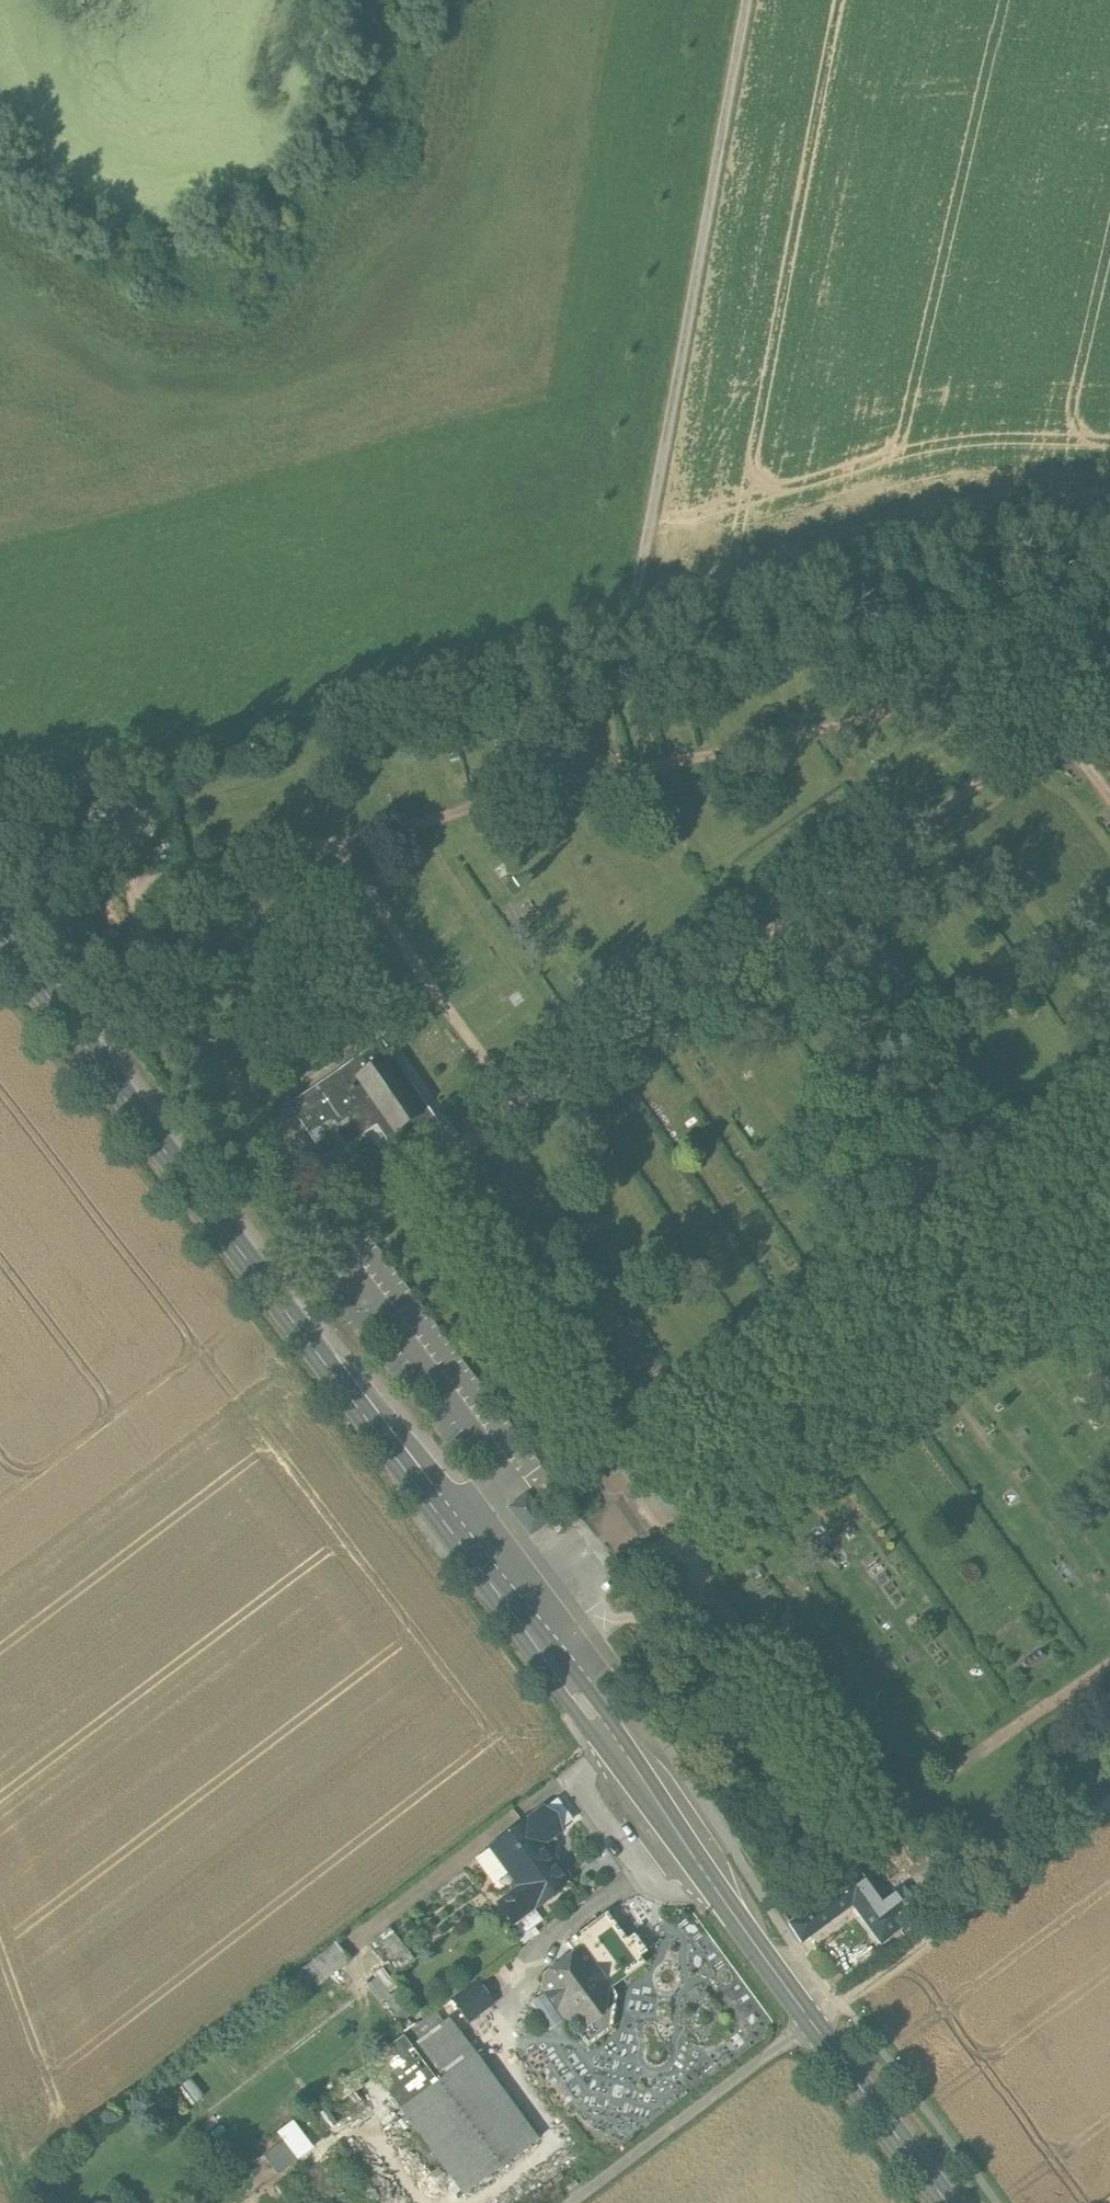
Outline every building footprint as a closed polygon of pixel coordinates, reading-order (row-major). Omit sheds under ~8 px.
[(380,1041),(287,1103),(326,1161),(377,1127),(395,1154),(437,1126),(380,1041)] [(543,1813),(493,1848),(523,1888),(500,1904),(514,1923),(571,1881),(544,1845),(558,1834),(543,1813)] [(861,1875),(796,1925),(806,1941),(856,1903),(885,1941),(924,1911),(908,1889),(884,1906),(861,1875)] [(570,1957),(565,1960),(565,1964),(549,1977),(548,1986),(552,1993),(551,1998),(557,2005),(561,2004),(573,2021),(573,2026),(578,2033),(584,2033),(586,2035),(593,2035),(598,2031),(599,2027),(606,2022),(607,2014),(604,2010),(610,2006),(610,1998),(601,1986),(634,1961),(600,1918),(574,1938),(574,1939),(570,1943),(578,1954),(573,1958),(570,1957)] [(399,1975),(418,1955),(387,1925),(367,1945),(399,1975)] [(384,1965),(365,1983),(383,2002),(401,1984),(384,1965)] [(476,1980),(454,1997),(471,2019),(493,2002),(476,1980)] [(437,2010),(405,2034),(413,2046),(445,2022),(437,2010)] [(540,2135),(452,2017),(445,2022),(413,2046),(439,2078),(402,2106),(466,2191),(540,2135)] [(295,2117),(278,2129),(284,2138),(264,2152),(279,2173),(316,2147),(295,2117)]
